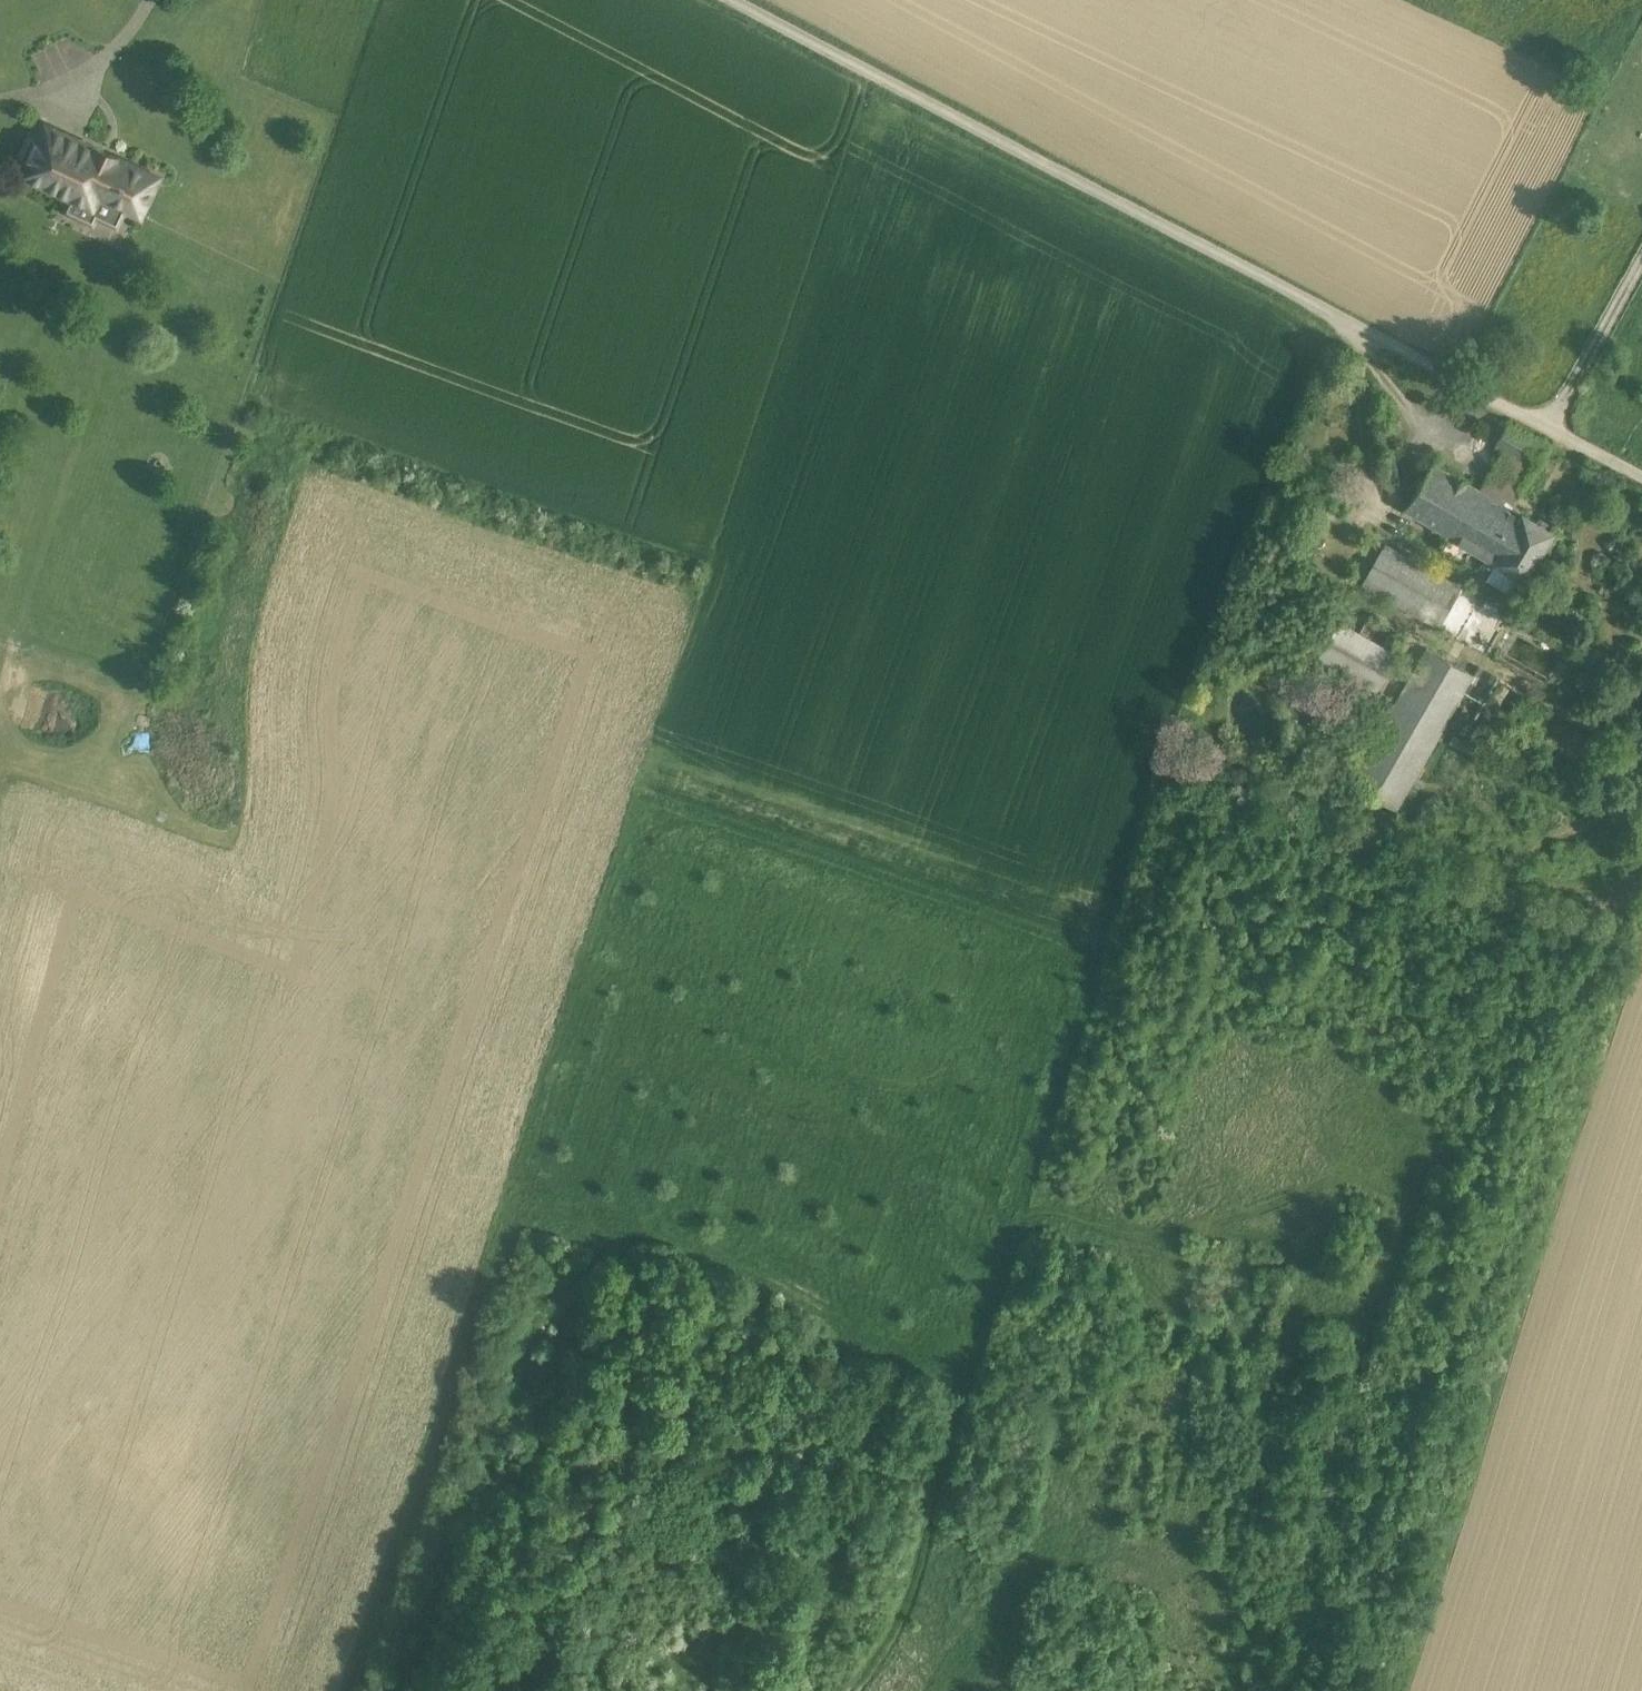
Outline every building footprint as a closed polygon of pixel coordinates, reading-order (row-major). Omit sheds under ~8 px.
[(138,236),(168,175),(45,115),(15,176),(138,236)] [(1488,578),(1515,594),(1553,532),(1549,530),(1550,524),(1540,519),(1536,522),(1511,508),(1547,446),(1508,424),(1496,445),(1503,449),(1480,490),(1433,463),(1405,510),(1452,536),(1446,545),(1467,557),(1472,548),(1497,563),(1488,578)] [(1543,689),(1565,651),(1502,616),(1385,547),(1363,585),(1543,689)] [(1341,621),(1319,659),(1378,692),(1400,654),(1341,621)] [(1429,650),(1351,784),(1396,810),(1442,730),(1474,676),(1429,650)]
